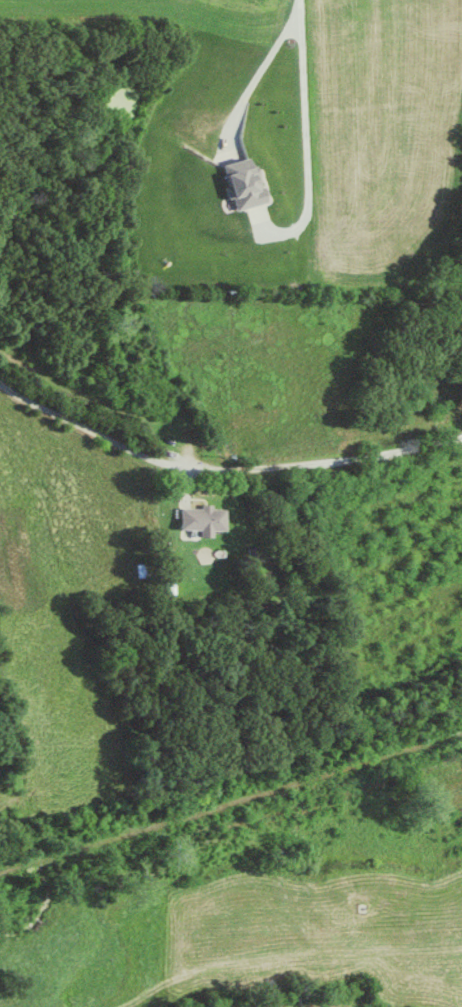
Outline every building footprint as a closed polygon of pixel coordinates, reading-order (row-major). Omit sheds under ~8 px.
[(220,510),(208,510),(208,507),(176,507),(176,530),(220,530),(220,510)]
